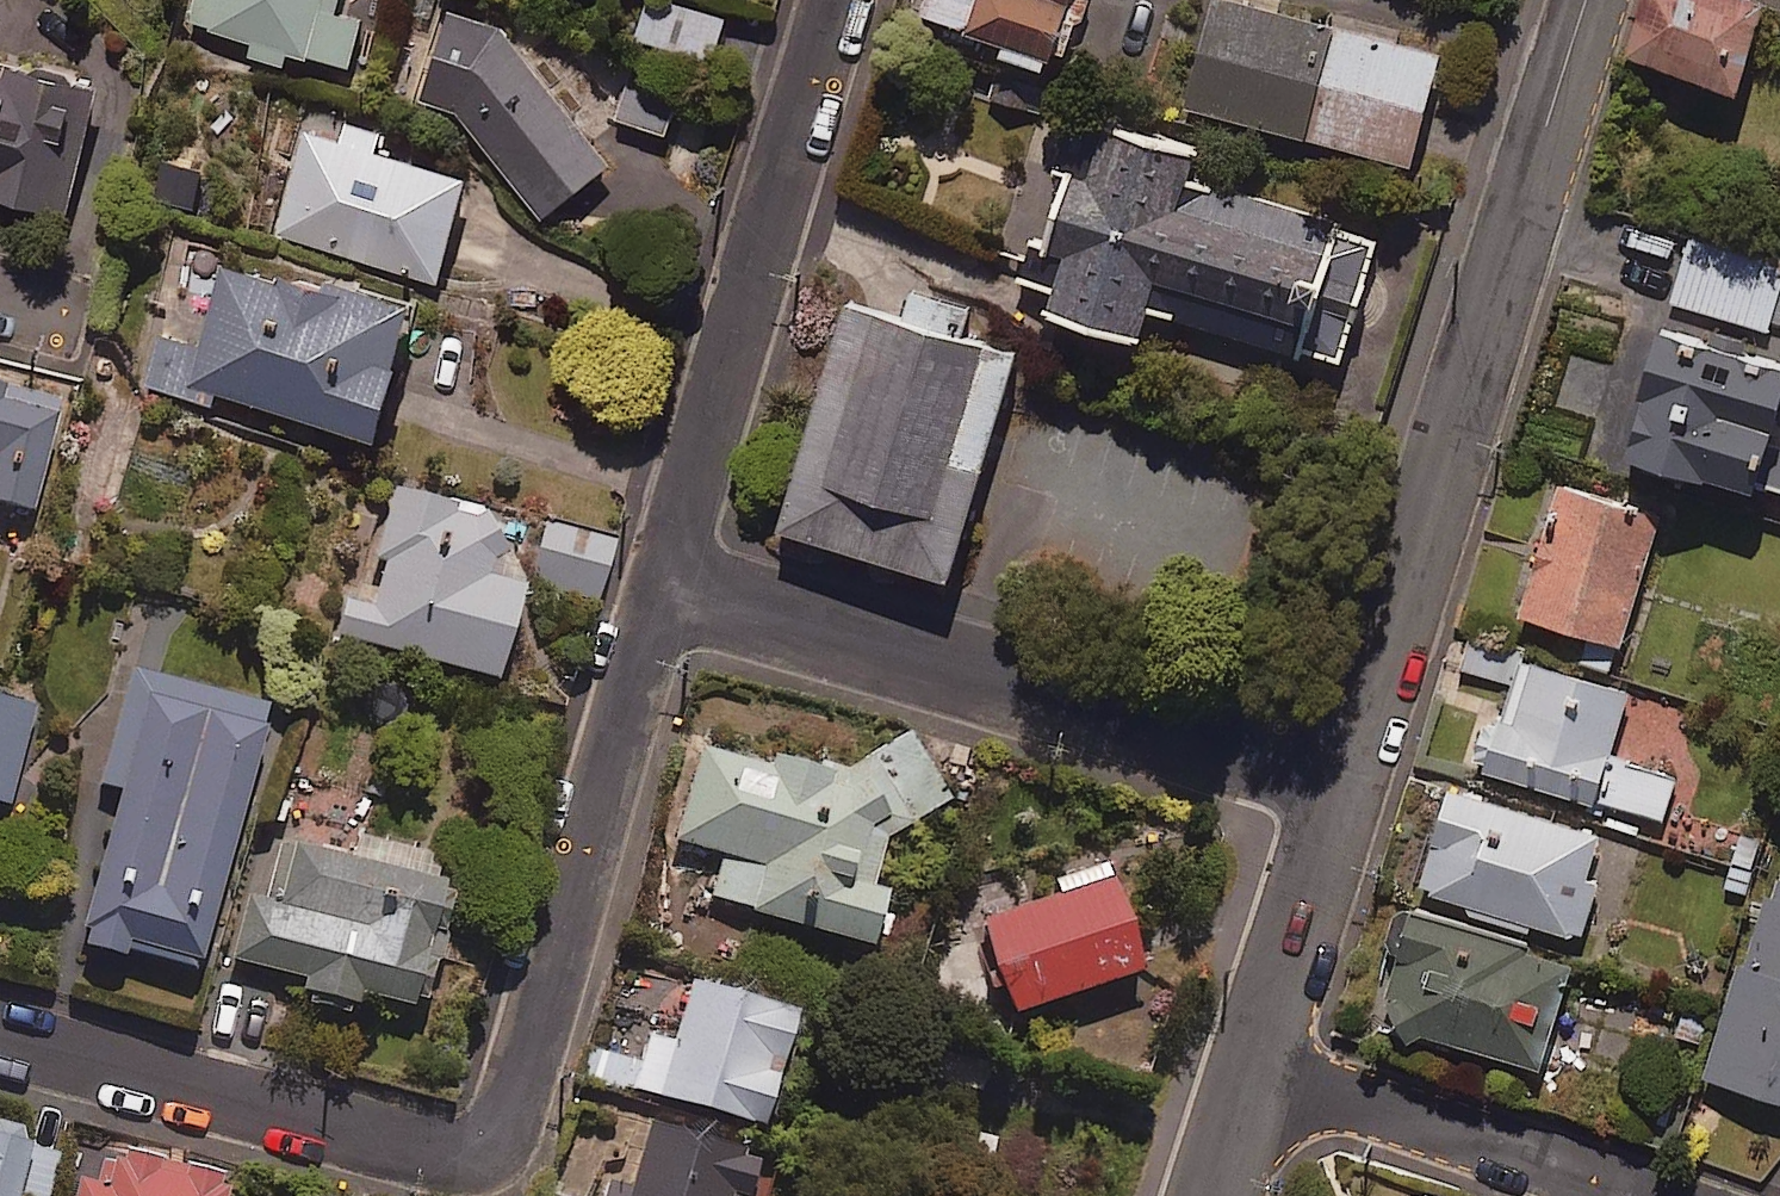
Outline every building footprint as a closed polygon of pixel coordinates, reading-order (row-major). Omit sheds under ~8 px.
[(251,39),(246,53),(289,65),(293,51),(349,66),(362,19),(337,12),(341,0),(193,0),(187,21),(251,39)] [(672,0),(649,0),(639,33),(714,56),(726,17),(672,0)] [(928,12),(1053,54),(1071,0),(933,0),(928,12)] [(1339,23),(1251,0),(1216,0),(1190,100),(1312,130),(1339,23)] [(1757,0),(1655,0),(1639,46),(1741,81),(1768,3),(1757,0)] [(503,25),(450,7),(421,92),(459,109),(549,211),(610,157),(503,25)] [(1339,23),(1312,130),(1417,157),(1444,49),(1339,23)] [(0,62),(0,189),(67,207),(84,141),(73,138),(89,75),(13,55),(10,64),(0,62)] [(679,96),(629,76),(615,113),(665,133),(679,96)] [(1146,331),(1153,306),(1307,350),(1309,341),(1348,353),(1383,230),(1195,175),(1204,143),(1051,99),(1008,249),(1034,257),(1029,275),(1060,284),(1054,304),(1146,331)] [(380,127),(308,111),(279,237),(444,275),(469,168),(376,147),(380,127)] [(1695,229),(1674,297),(1779,329),(1779,254),(1695,229)] [(418,303),(228,249),(207,322),(163,309),(143,379),(209,397),(213,386),(381,434),(418,303)] [(973,302),(914,285),(907,312),(853,296),(786,521),(955,571),(1021,349),(965,332),(973,302)] [(1633,313),(1596,431),(1779,489),(1779,359),(1633,313)] [(0,369),(0,501),(34,511),(68,387),(0,369)] [(1667,513),(1567,480),(1525,606),(1591,628),(1581,658),(1615,669),(1667,513)] [(337,629),(496,679),(528,579),(503,572),(519,520),(398,482),(361,598),(348,594),(337,629)] [(617,537),(549,516),(529,579),(597,601),(617,537)] [(1633,687),(1477,639),(1467,671),(1516,686),(1491,766),(1664,820),(1678,775),(1612,755),(1633,687)] [(275,708),(137,665),(101,783),(122,789),(78,933),(195,969),(275,708)] [(0,694),(0,801),(9,803),(38,705),(0,694)] [(919,818),(908,801),(941,779),(914,730),(843,770),(776,750),(772,764),(704,744),(677,836),(726,850),(713,894),(874,942),(890,889),(880,886),(894,836),(919,818)] [(1422,885),(1470,900),(1468,906),(1531,925),(1533,919),(1585,935),(1603,877),(1590,873),(1603,830),(1453,784),(1422,885)] [(453,860),(361,836),(355,856),(285,837),(270,894),(252,889),(234,955),(306,974),(303,988),(361,1003),(364,992),(415,1005),(453,860)] [(1145,958),(1113,864),(979,909),(1011,1003),(1145,958)] [(1761,892),(1708,1072),(1779,1093),(1779,898),(1761,892)] [(1580,955),(1423,901),(1385,1010),(1542,1065),(1580,955)] [(799,1005),(695,977),(678,1039),(650,1032),(636,1085),(768,1121),(799,1005)] [(649,1117),(634,1176),(613,1170),(606,1195),(750,1195),(763,1147),(649,1117)] [(0,1119),(0,1195),(19,1195),(20,1195),(48,1195),(59,1159),(28,1150),(34,1129),(0,1119)] [(110,1140),(99,1178),(82,1174),(76,1195),(228,1195),(233,1177),(110,1140)]
